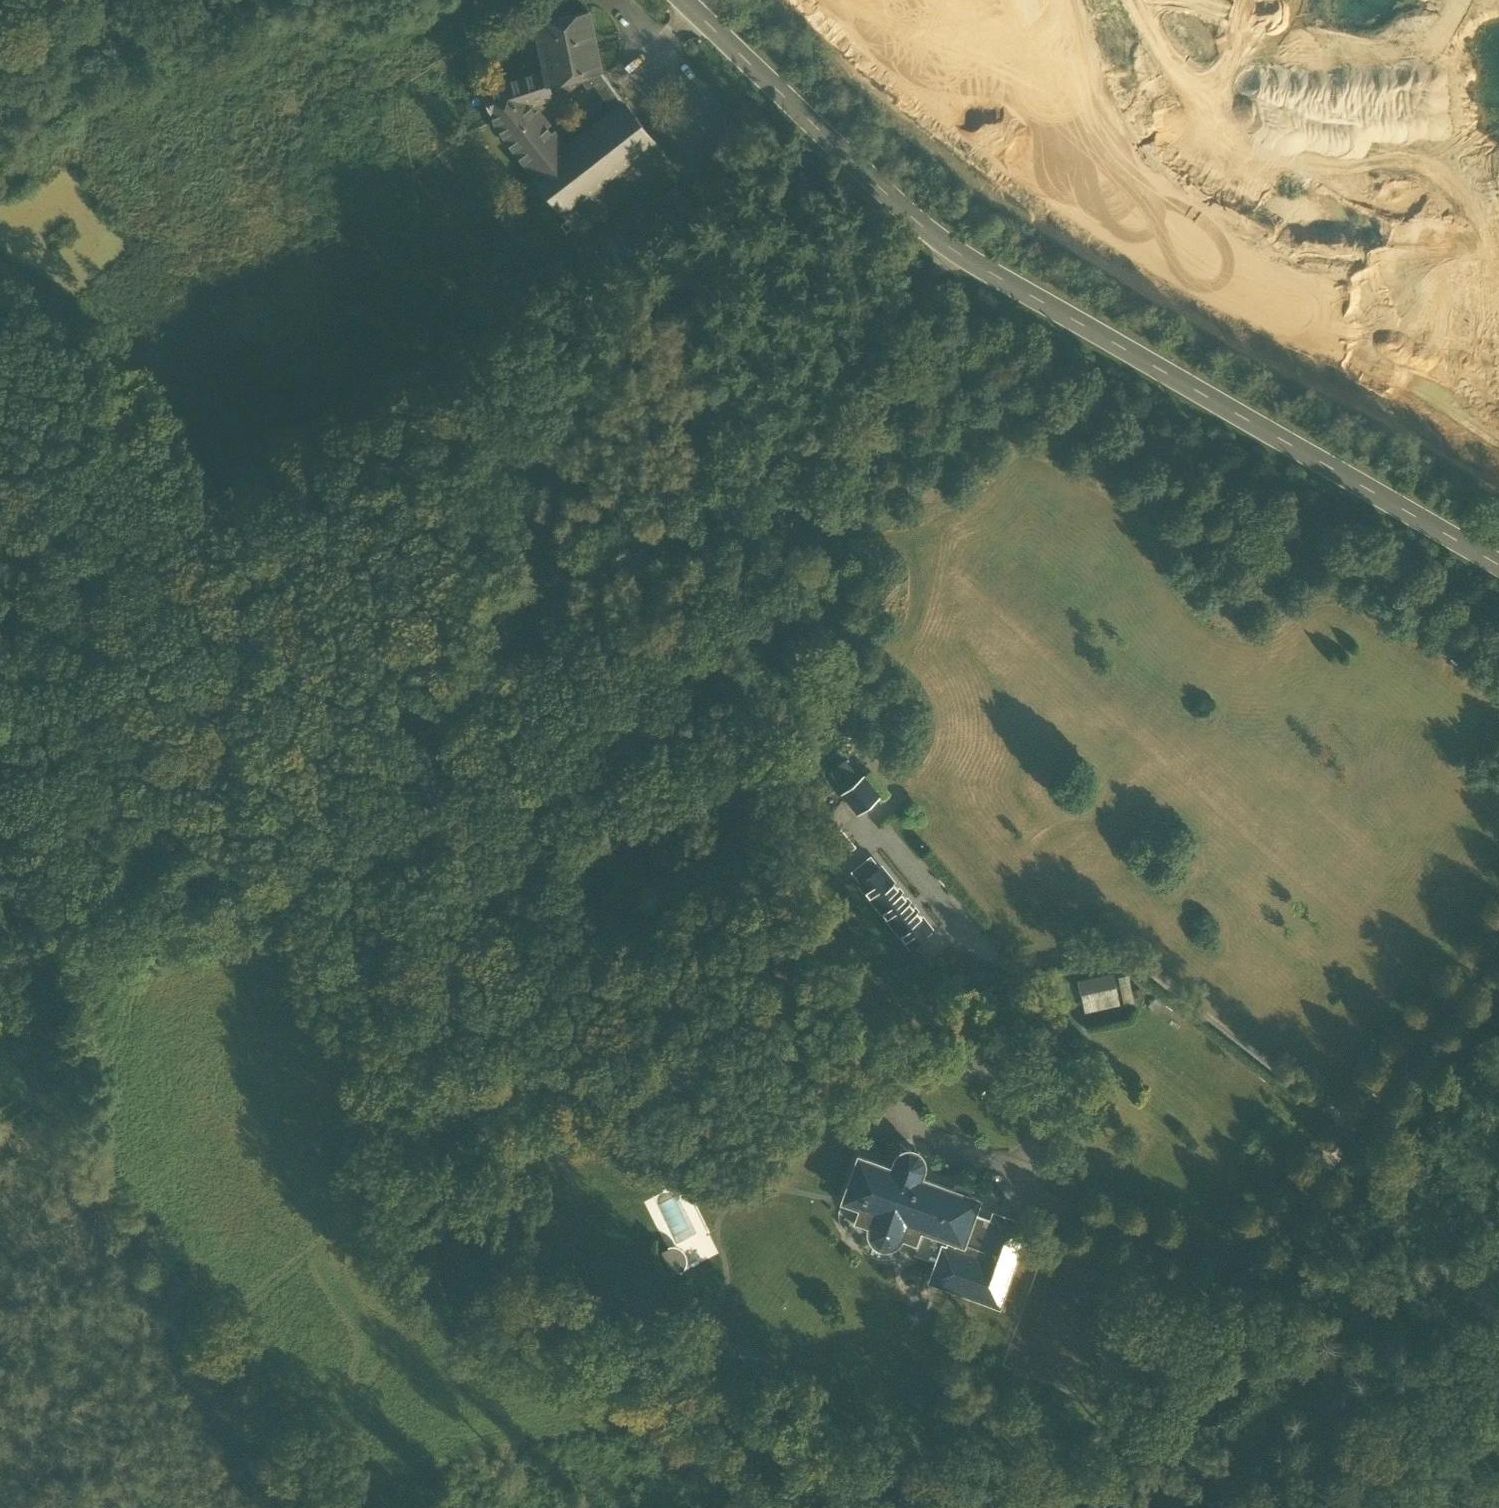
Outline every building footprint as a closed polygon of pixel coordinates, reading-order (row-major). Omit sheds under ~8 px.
[(547,81),(548,81),(580,73),(601,68),(589,10),(535,20),(545,68),(547,81)] [(507,137),(534,172),(565,148),(527,101),(551,94),(548,81),(547,81),(545,68),(481,88),(496,120),(507,137)] [(580,73),(587,83),(593,80),(605,73),(601,68),(580,73)] [(615,110),(626,102),(605,73),(593,80),(615,110)] [(615,110),(565,148),(534,172),(563,210),(654,139),(626,102),(615,110)] [(654,139),(563,210),(577,229),(669,158),(654,139)] [(660,197),(676,217),(692,205),(676,185),(660,197)] [(842,791),(859,813),(880,797),(863,774),(842,791)] [(853,871),(861,881),(879,866),(872,856),(853,871)] [(861,881),(911,943),(929,928),(879,866),(861,881)] [(1078,978),(1081,992),(1116,985),(1113,971),(1078,978)] [(1119,1005),(1116,985),(1081,992),(1085,1011),(1119,1005)] [(970,1193),(971,1189),(967,1185),(964,1184),(960,1182),(955,1183),(953,1187),(917,1174),(920,1165),(919,1165),(919,1158),(916,1153),(908,1150),(903,1152),(898,1157),(895,1165),(858,1152),(843,1196),(861,1202),(861,1203),(862,1204),(866,1202),(867,1201),(865,1200),(866,1199),(880,1205),(874,1221),(875,1221),(874,1227),(877,1232),(882,1236),(887,1236),(893,1234),(896,1229),(897,1230),(903,1213),(917,1218),(916,1222),(919,1223),(949,1235),(953,1236),(963,1239),(971,1217),(973,1210),(978,1196),(970,1193)] [(861,1202),(856,1215),(874,1221),(880,1205),(866,1199),(865,1200),(867,1201),(866,1202),(862,1204),(861,1203),(861,1202)] [(934,1274),(1000,1298),(1028,1223),(993,1210),(991,1217),(989,1223),(971,1217),(963,1239),(953,1236),(949,1247),(945,1246),(940,1261),(939,1261),(934,1274)] [(991,1217),(973,1210),(971,1217),(989,1223),(991,1217)] [(903,1213),(897,1230),(914,1236),(919,1223),(916,1222),(917,1218),(903,1213)] [(669,1243),(661,1248),(673,1271),(682,1266),(684,1264),(686,1261),(686,1257),(686,1254),(685,1250),(683,1247),(680,1245),(677,1244),(674,1243),(672,1243),(669,1243)]
